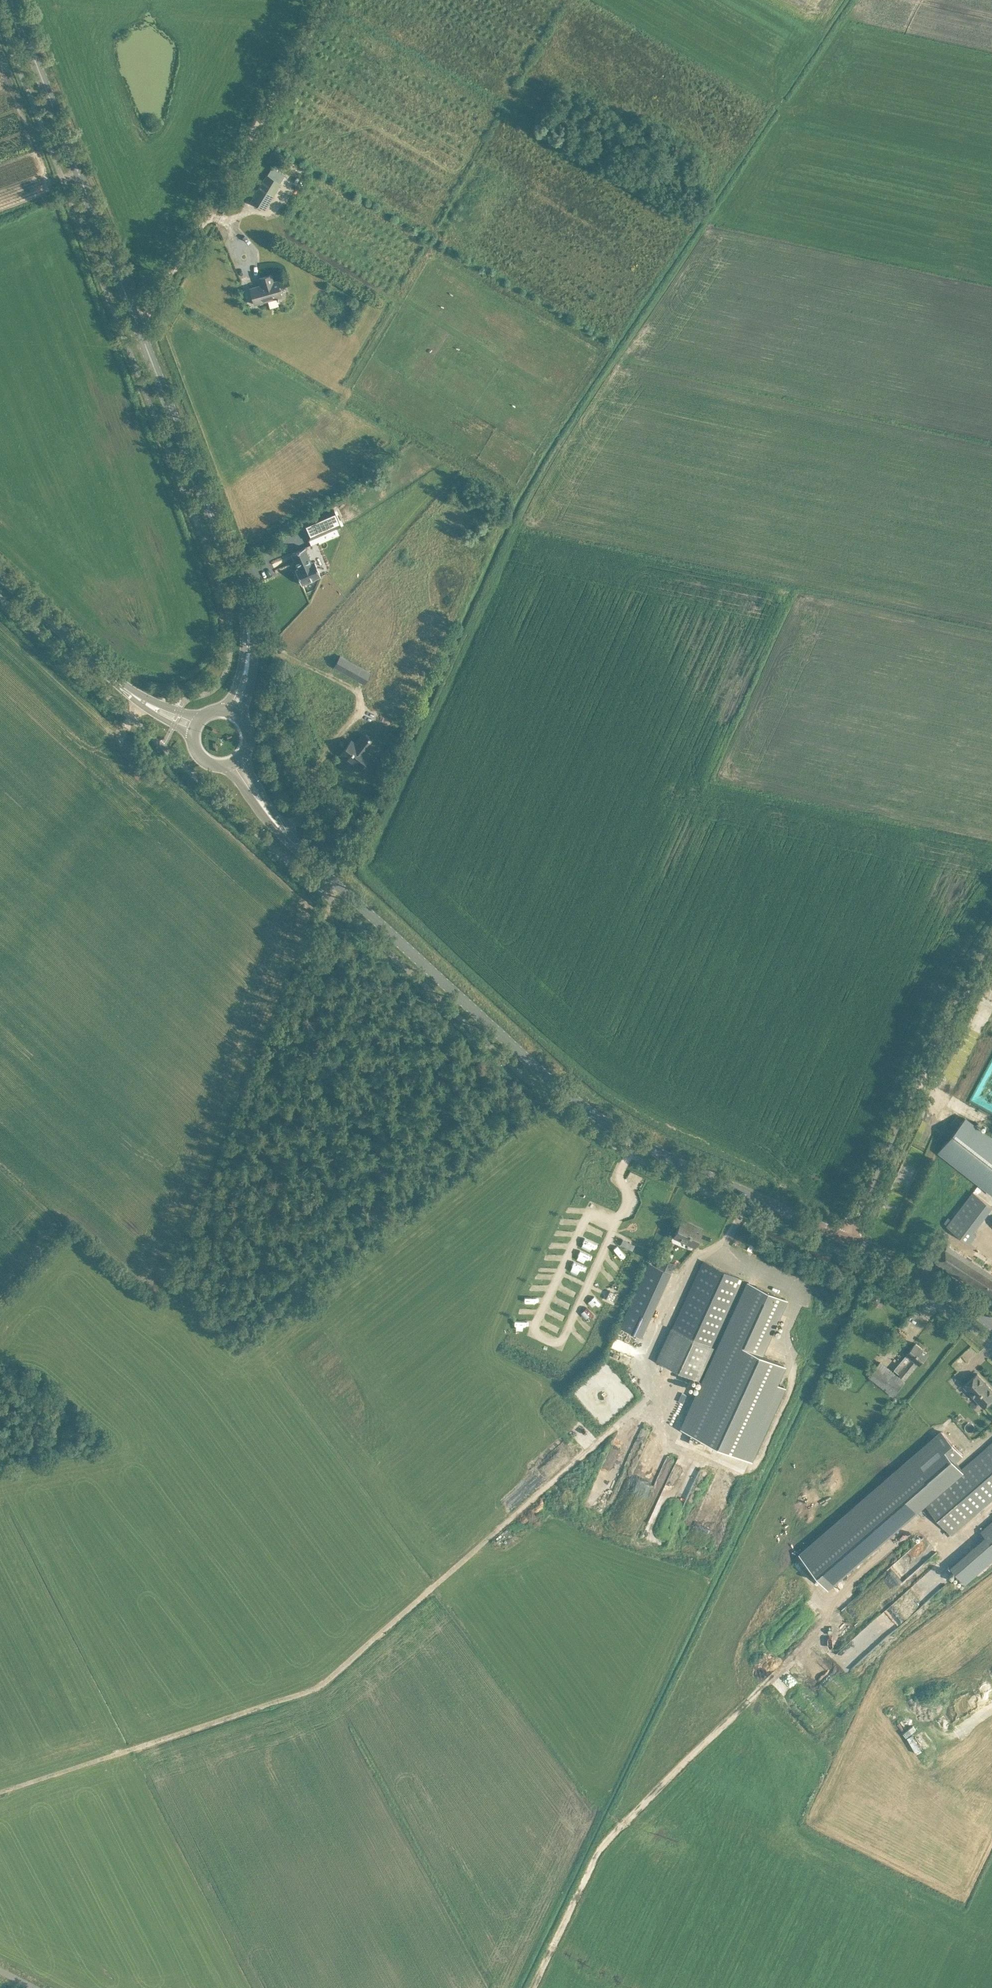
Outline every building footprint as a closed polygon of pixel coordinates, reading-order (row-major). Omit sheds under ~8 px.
[(267,175),(256,193),(251,201),(264,209),(280,183),(279,182),(284,175),(271,167),(267,175)] [(261,285),(251,288),(256,303),(276,298),(277,299),(278,299),(278,297),(282,296),(277,280),(273,282),(271,274),(259,278),(261,285)] [(333,510),(302,524),(309,540),(341,526),(333,510)] [(311,561),(305,547),(291,553),(298,568),(295,569),(297,573),(294,574),(297,580),(300,580),(301,583),(321,575),(314,560),(311,561)] [(288,555),(271,562),(276,573),(292,566),(288,555)] [(341,670),(347,659),(340,655),(334,666),(341,670)] [(363,668),(357,678),(364,682),(370,672),(363,668)] [(398,725),(396,731),(403,734),(405,729),(398,725)] [(350,741),(341,754),(347,759),(348,758),(360,767),(370,755),(364,751),(373,740),(364,733),(355,745),(350,741)] [(326,959),(333,962),(338,950),(331,947),(326,959)] [(965,1118),(939,1150),(991,1193),(991,1140),(965,1118)] [(970,1242),(976,1233),(973,1231),(991,1206),(973,1192),(947,1225),(970,1242)] [(681,1220),(674,1236),(695,1246),(702,1230),(681,1220)] [(749,1243),(747,1248),(752,1251),(755,1245),(749,1243)] [(991,1298),(991,1273),(948,1244),(936,1261),(991,1298)] [(618,1325),(641,1336),(674,1264),(659,1257),(655,1265),(646,1261),(618,1325)] [(656,1360),(697,1379),(712,1346),(715,1348),(717,1344),(714,1343),(743,1279),(703,1261),(672,1328),(671,1328),(656,1360)] [(750,1459),(784,1386),(775,1382),(783,1364),(761,1353),(785,1299),(748,1282),(682,1428),(750,1459)] [(609,1291),(606,1297),(607,1299),(610,1300),(611,1301),(613,1300),(616,1294),(615,1293),(610,1291),(609,1291)] [(611,1347),(630,1355),(634,1345),(615,1338),(611,1347)] [(894,1369),(899,1372),(906,1378),(919,1362),(920,1363),(928,1353),(916,1343),(907,1353),(894,1369)] [(869,1375),(875,1381),(893,1395),(904,1381),(880,1361),(869,1375)] [(984,1407),(991,1399),(991,1389),(977,1373),(964,1385),(984,1407)] [(924,1503),(923,1502),(962,1469),(955,1461),(962,1454),(943,1432),(943,1431),(801,1554),(828,1586),(924,1503)] [(962,1469),(923,1502),(924,1503),(951,1534),(991,1499),(991,1443),(962,1469)] [(981,1532),(986,1537),(991,1544),(991,1522),(981,1532)] [(912,1734),(907,1737),(918,1752),(922,1749),(922,1748),(931,1742),(923,1731),(914,1737),(912,1734)]
